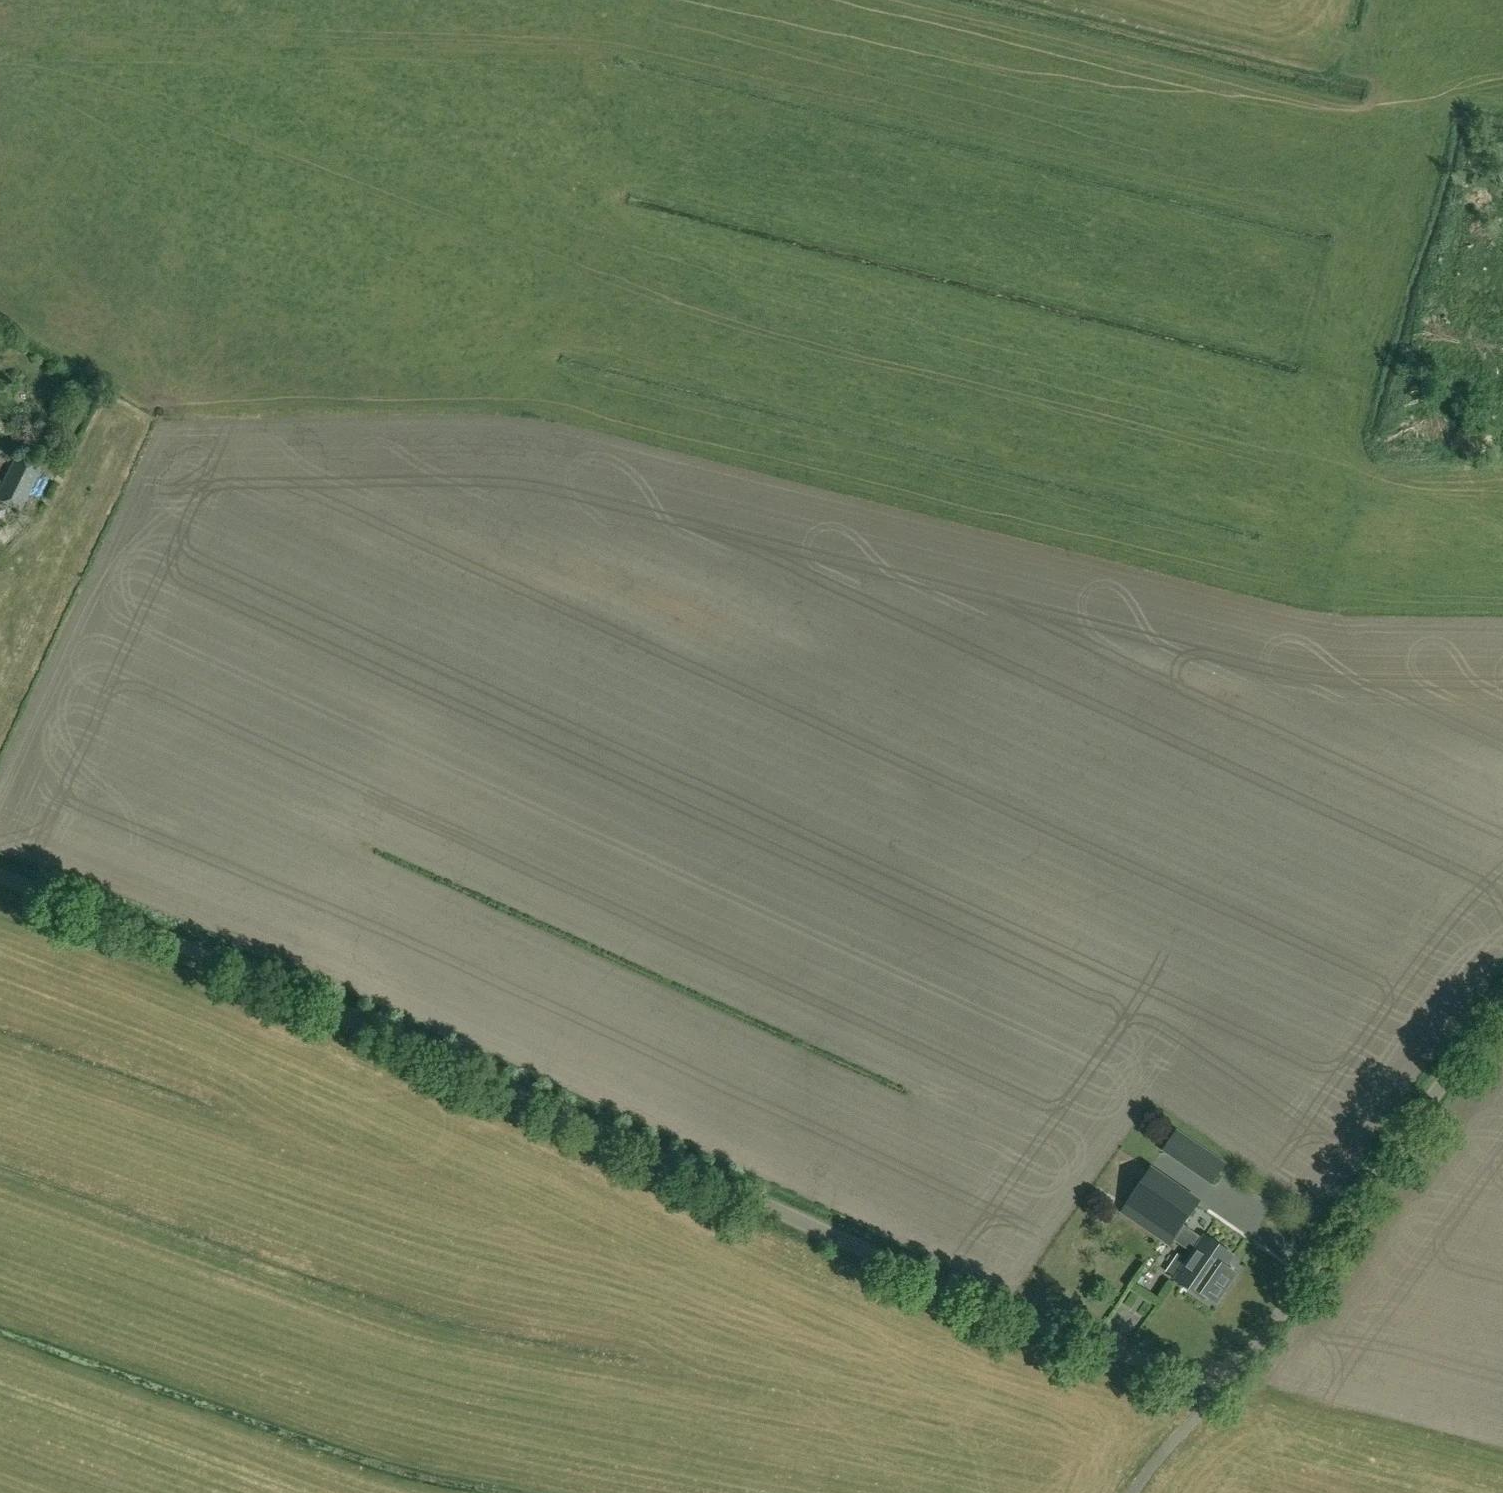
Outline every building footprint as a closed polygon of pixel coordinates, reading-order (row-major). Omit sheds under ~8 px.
[(0,487),(0,501),(20,511),(41,470),(15,457),(0,487)] [(1164,1149),(1213,1183),(1227,1164),(1177,1129),(1164,1149)] [(1175,1238),(1185,1223),(1199,1204),(1151,1169),(1123,1208),(1171,1243),(1175,1238)] [(1236,1273),(1226,1266),(1234,1254),(1206,1234),(1204,1237),(1185,1223),(1175,1238),(1194,1251),(1175,1277),(1204,1298),(1206,1294),(1216,1301),(1236,1273)] [(1123,1348),(1148,1328),(1133,1309),(1108,1330),(1123,1348)]
